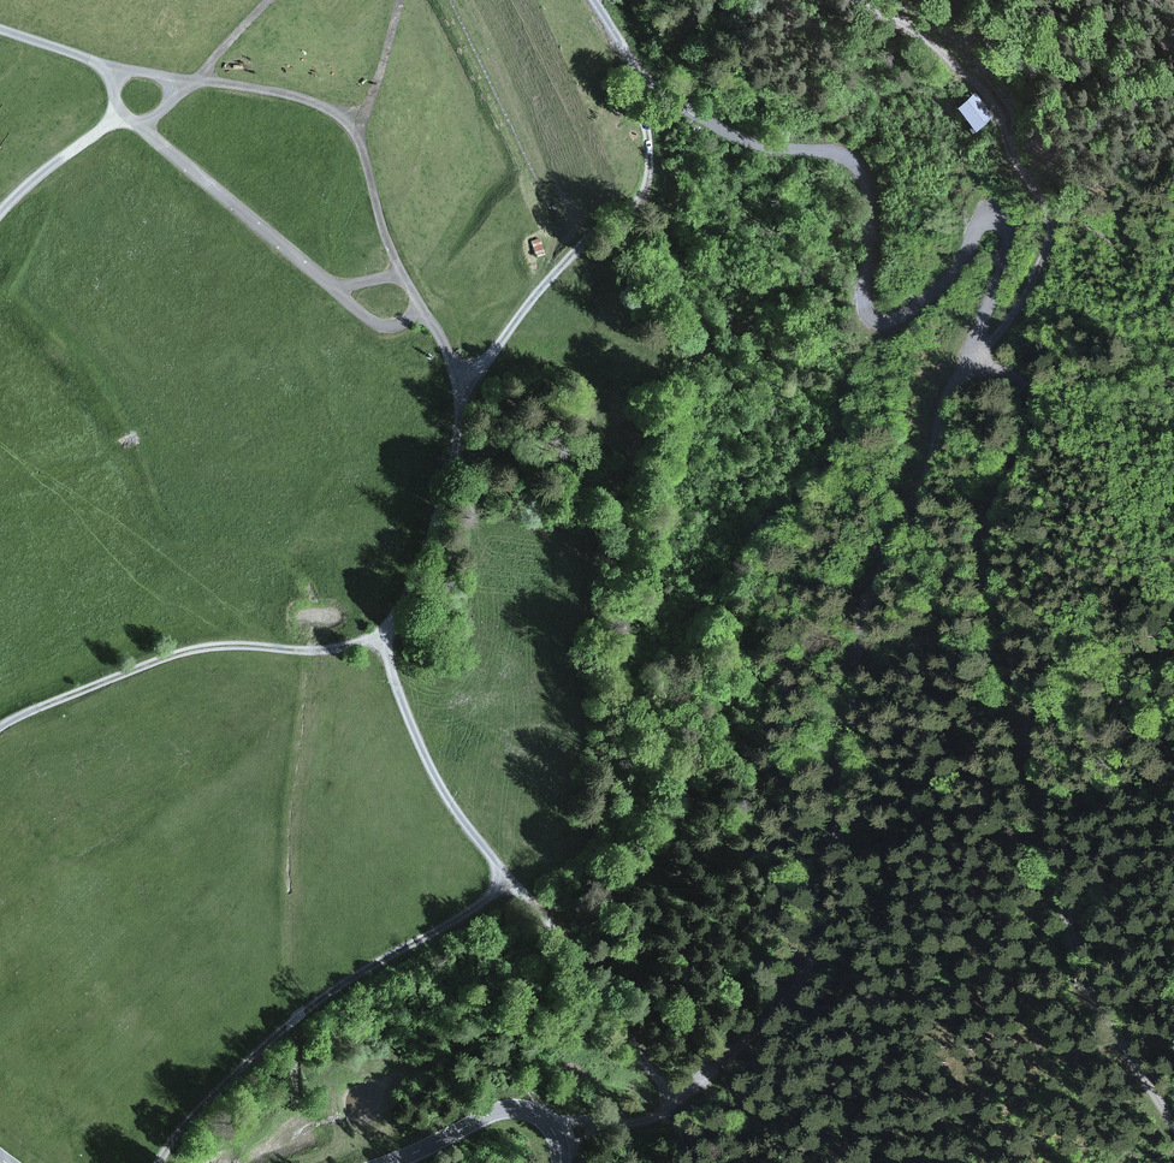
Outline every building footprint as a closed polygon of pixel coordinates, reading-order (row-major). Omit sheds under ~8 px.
[(990,117),(972,93),(950,110),(968,133),(990,117)]
